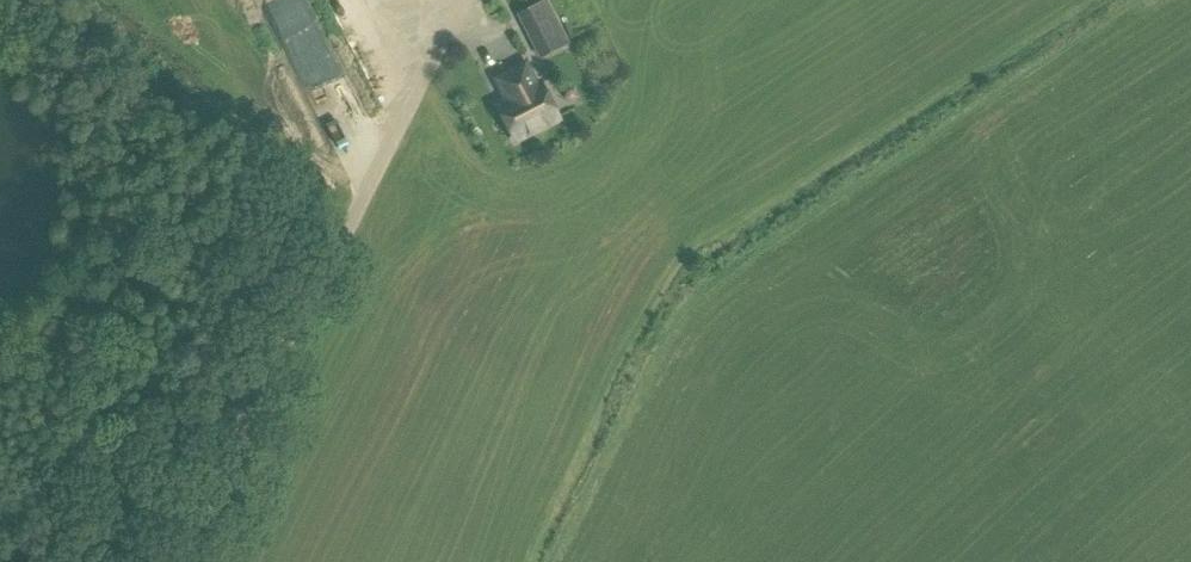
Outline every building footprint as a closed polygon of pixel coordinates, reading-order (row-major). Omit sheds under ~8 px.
[(568,43),(546,0),(545,0),(530,8),(552,51),(568,43)] [(497,105),(515,140),(559,118),(541,83),(536,85),(525,64),(497,79),(505,93),(507,92),(510,99),(497,105)]
